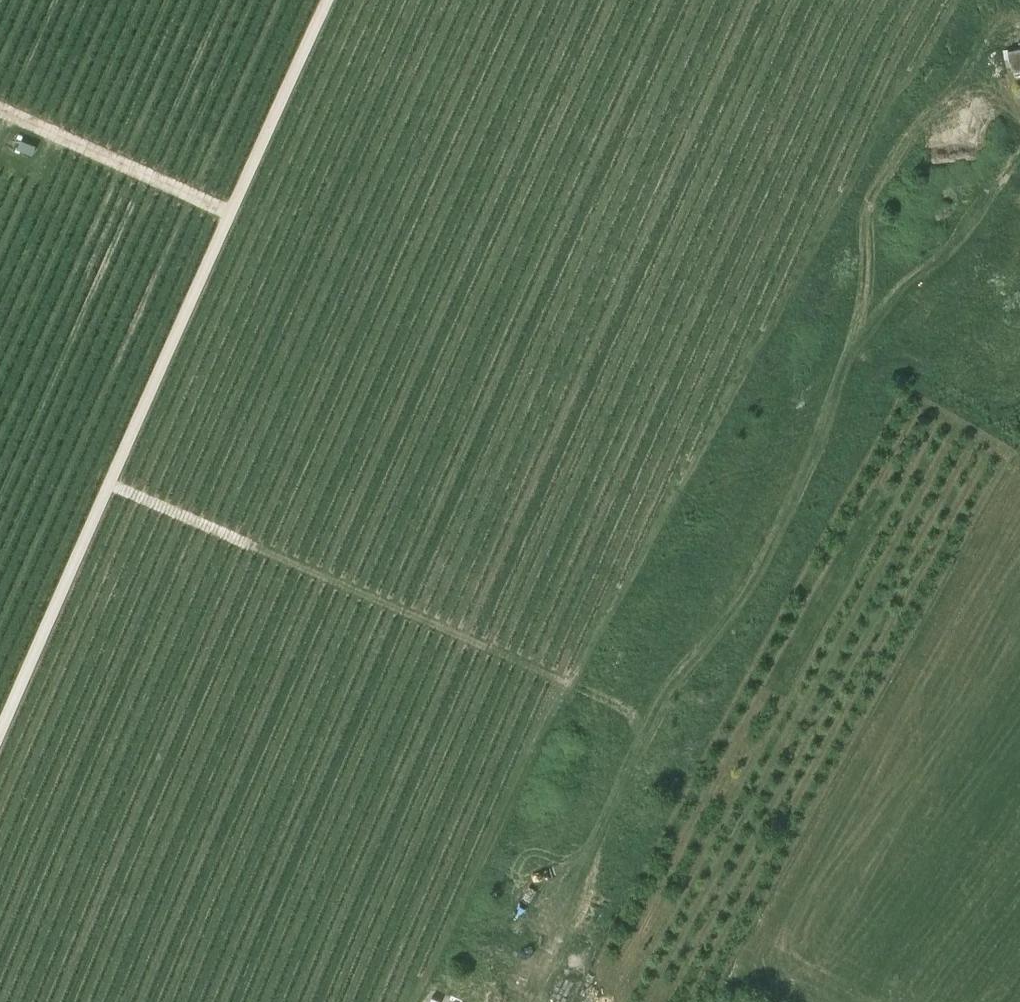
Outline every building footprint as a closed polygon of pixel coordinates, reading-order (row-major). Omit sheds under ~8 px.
[(1008,49),(1011,67),(1019,65),(1019,46),(1008,49)]
